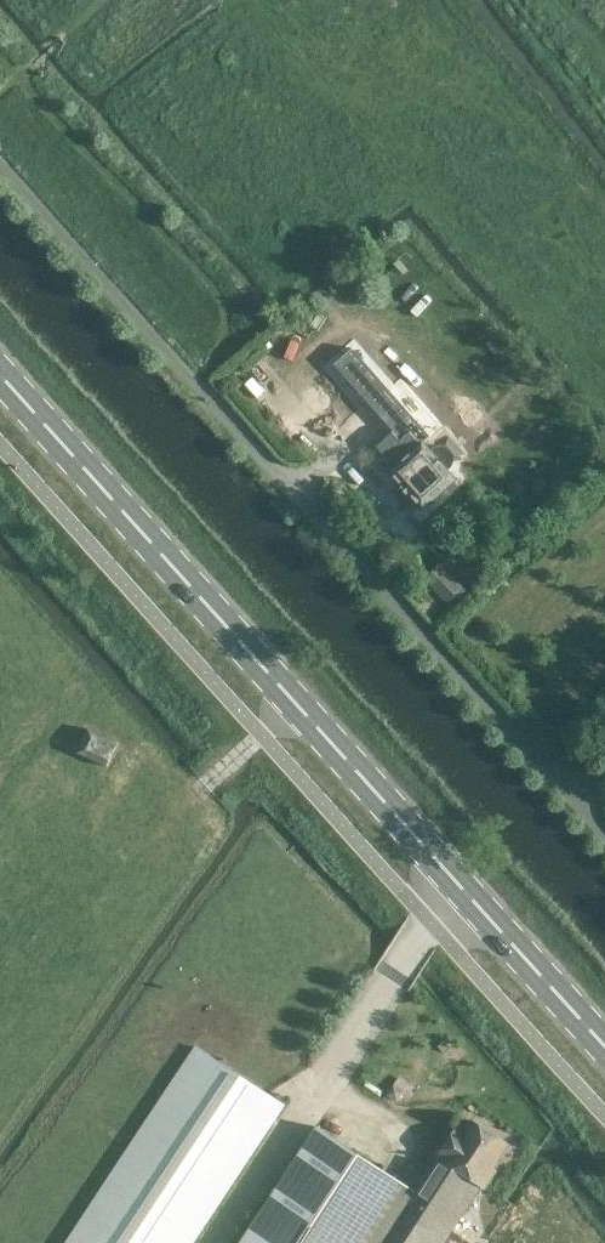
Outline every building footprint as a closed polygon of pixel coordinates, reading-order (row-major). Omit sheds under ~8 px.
[(447,470),(452,466),(453,461),(454,455),(447,448),(442,447),(436,448),(432,452),(423,443),(413,452),(393,430),(375,447),(394,469),(391,472),(403,486),(402,487),(409,495),(410,494),(423,508),(456,479),(447,470)] [(442,566),(426,581),(446,602),(462,587),(442,566)] [(282,1106),(197,1051),(73,1242),(194,1242),(282,1106)] [(481,1186),(486,1189),(497,1172),(492,1168),(507,1145),(469,1121),(462,1131),(457,1128),(418,1191),(317,1128),(236,1242),(445,1242),(481,1186)]
